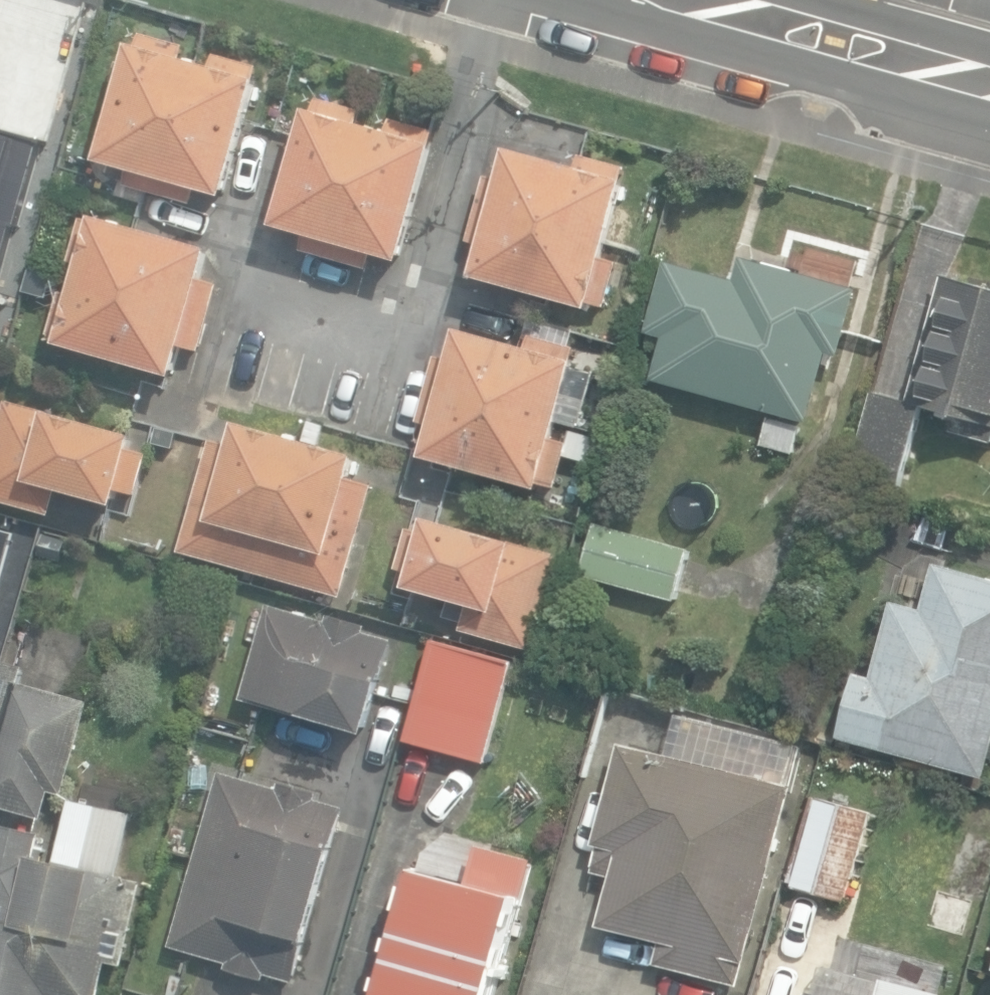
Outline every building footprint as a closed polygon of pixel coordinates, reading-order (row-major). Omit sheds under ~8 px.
[(227,197),(260,79),(255,78),(259,64),(215,52),(212,64),(183,56),(186,44),(141,32),(138,44),(130,42),(97,162),(128,171),(124,183),(193,203),(197,189),(227,197)] [(0,70),(0,237),(4,238),(49,84),(0,70)] [(404,262),(437,145),(431,143),(435,129),(392,117),(388,129),(359,121),(362,109),(318,97),(314,109),(307,107),(273,225),(305,234),(301,248),(369,268),(373,254),(404,262)] [(578,167),(510,148),(501,180),(488,176),(471,239),(483,243),(473,277),(591,310),(593,302),(608,306),(620,262),(605,257),(628,180),(625,179),(628,166),(582,153),(578,167)] [(215,249),(98,214),(96,219),(82,215),(69,258),(82,262),(73,291),(61,288),(48,332),(60,336),(58,343),(176,378),(185,347),(199,351),(220,283),(206,279),(215,249)] [(665,337),(653,378),(810,421),(817,393),(826,395),(831,376),(823,374),(828,352),(842,355),(859,288),(793,270),(793,266),(767,259),(764,262),(744,256),(739,274),(733,278),(667,260),(648,332),(665,337)] [(910,402),(923,406),(958,415),(953,431),(989,441),(989,289),(945,276),(910,402)] [(17,294),(0,289),(0,353),(17,294)] [(528,347),(459,328),(451,360),(438,356),(420,421),(433,425),(424,458),(542,490),(544,484),(556,487),(568,442),(556,439),(577,362),(573,361),(577,346),(531,333),(528,347)] [(901,485),(923,406),(910,402),(873,392),(851,472),(901,485)] [(137,435),(7,398),(0,423),(0,501),(51,516),(58,490),(116,506),(121,489),(138,494),(150,451),(134,446),(137,435)] [(762,443),(794,452),(802,425),(769,416),(762,443)] [(354,479),(360,455),(239,421),(233,444),(212,439),(179,551),(343,597),(376,484),(354,479)] [(559,553),(427,517),(424,530),(408,526),(397,564),(414,569),(409,586),(467,602),(460,628),(531,649),(559,553)] [(596,522),(581,573),(676,600),(691,548),(596,522)] [(0,527),(0,584),(15,531),(0,527)] [(840,736),(986,776),(989,763),(989,577),(935,561),(922,607),(893,599),(872,675),(858,671),(840,736)] [(326,618),(268,602),(240,698),(367,735),(394,640),(365,632),(367,624),(328,613),(326,618)] [(515,660),(434,638),(406,740),(486,762),(515,660)] [(20,682),(25,666),(3,659),(0,669),(0,807),(41,819),(50,789),(60,791),(67,768),(71,769),(90,702),(20,682)] [(600,926),(661,942),(656,963),(738,985),(744,962),(749,963),(795,786),(788,784),(798,744),(676,713),(666,750),(618,738),(590,845),(597,847),(591,871),(612,876),(600,926)] [(277,785),(220,769),(168,946),(228,963),(227,967),(266,978),(268,973),(294,980),(345,805),(319,798),(321,790),(279,778),(277,785)] [(847,898),(870,809),(813,794),(790,883),(847,898)] [(0,821),(0,994),(103,994),(111,962),(124,965),(144,881),(121,875),(136,811),(71,796),(55,860),(39,856),(45,832),(0,821)] [(534,861),(479,845),(468,884),(409,867),(374,994),(496,994),(534,861)] [(943,993),(881,976),(876,994),(943,994),(943,993)]
